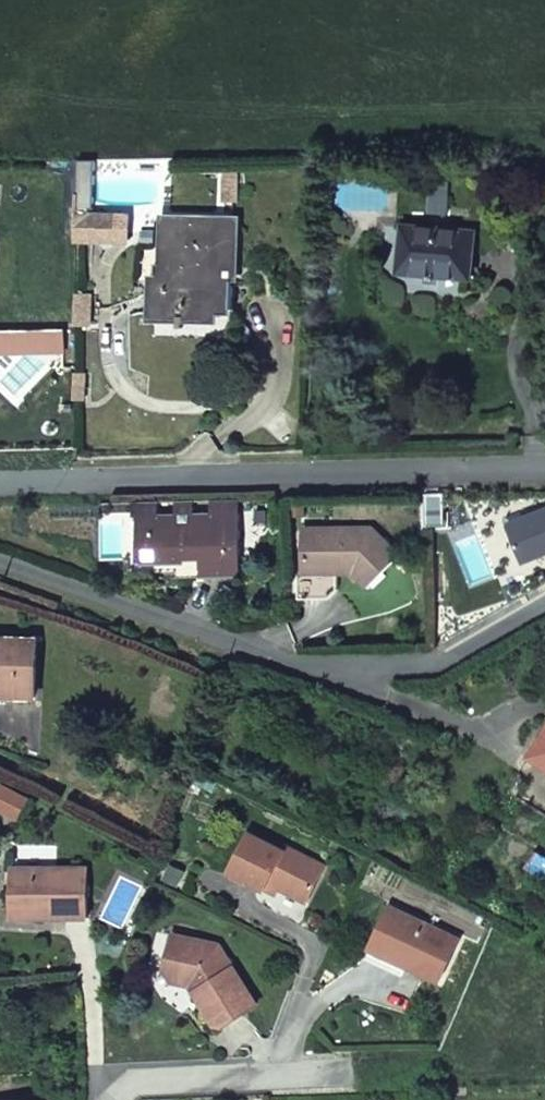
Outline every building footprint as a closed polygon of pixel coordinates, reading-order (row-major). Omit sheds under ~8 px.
[(94,155),(79,155),(78,237),(126,238),(127,214),(89,213),(90,206),(93,206),(94,155)] [(429,191),(450,192),(451,179),(430,178),(429,191)] [(233,309),(234,282),(235,222),(168,220),(166,263),(157,263),(156,316),(180,316),(180,328),(186,329),(186,317),(213,318),(213,308),(233,309)] [(471,276),(475,231),(405,225),(401,271),(430,273),(430,279),(438,280),(439,273),(471,276)] [(77,293),(76,320),(90,320),(90,293),(77,293)] [(86,376),(75,376),(75,397),(86,398),(86,376)] [(241,511),(240,499),(210,499),(211,511),(241,511)] [(159,501),(133,502),(134,514),(141,513),(159,513),(159,501)] [(133,502),(131,502),(132,570),(142,570),(142,559),(141,513),(134,514),(133,502)] [(159,513),(141,513),(142,559),(202,558),(202,575),(241,574),(241,511),(211,511),(192,512),(192,504),(176,505),(176,512),(159,513)] [(297,563),(298,598),(327,598),(335,587),(334,572),(352,572),(366,585),(397,553),(371,527),(303,528),(303,563),(297,563)] [(142,559),(142,570),(178,569),(178,575),(202,575),(202,558),(142,559)] [(38,641),(0,640),(0,697),(36,697),(38,641)] [(530,757),(544,766),(544,733),(530,757)] [(270,885),(281,890),(309,903),(326,867),(288,848),(286,853),(250,836),(232,874),(267,891),(270,885)] [(544,879),(544,856),(538,852),(528,868),(544,879)] [(88,871),(12,871),(12,915),(46,915),(46,920),(88,920),(88,871)] [(279,896),(281,890),(270,885),(267,891),(279,896)] [(406,966),(407,967),(439,982),(459,940),(390,908),(372,946),(408,962),(407,965),(406,966)] [(218,951),(172,940),(164,974),(172,986),(190,990),(216,1028),(224,1031),(258,1011),(218,951)] [(403,975),(407,967),(406,966),(407,965),(408,962),(372,946),(367,959),(403,975)]
